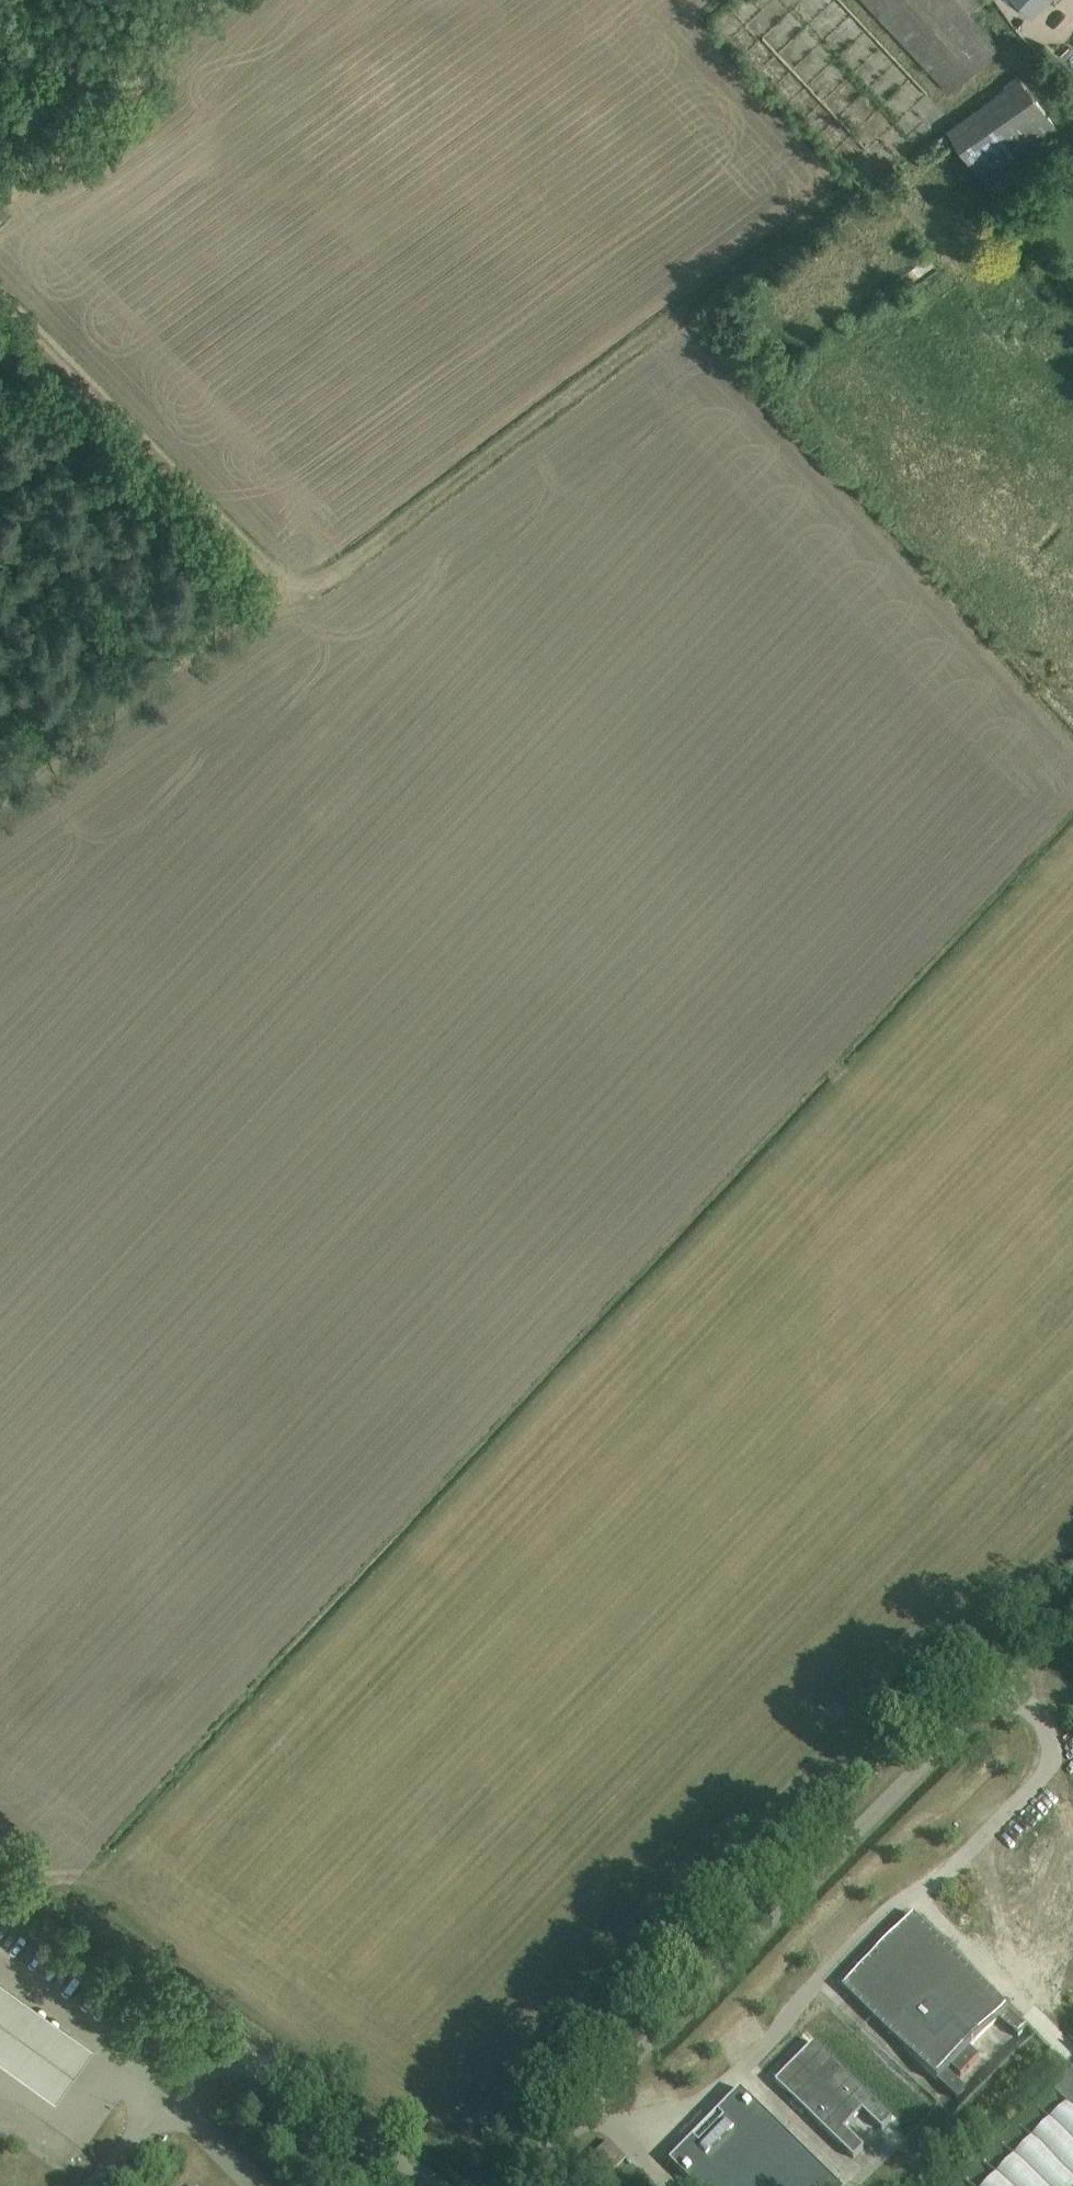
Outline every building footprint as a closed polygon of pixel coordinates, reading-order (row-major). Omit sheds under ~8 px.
[(949,93),(999,47),(970,15),(981,5),(977,0),(863,0),(949,93)] [(1028,15),(1043,0),(1013,0),(1028,15)] [(950,130),(988,183),(1059,130),(1017,74),(1004,84),(1007,88),(950,130)] [(768,370),(761,376),(765,381),(772,376),(768,370)] [(914,1916),(843,1988),(957,2100),(966,2090),(947,2072),(951,2068),(961,2077),(979,2058),(970,2049),(999,2019),(1018,2037),(1028,2027),(1015,2015),(930,1931),(930,1932),(914,1916)] [(0,1976),(0,2058),(61,2101),(99,2048),(0,1976)] [(929,2108),(827,2010),(803,2034),(814,2044),(776,2083),(854,2160),(864,2149),(845,2130),(863,2112),(882,2131),(892,2121),(904,2133),(929,2108)] [(678,2170),(685,2177),(691,2179),(698,2185),(837,2185),(747,2098),(678,2170)] [(1064,2100),(981,2185),(1072,2185),(1072,2109),(1064,2100)] [(609,2142),(570,2181),(576,2185),(600,2185),(627,2160),(609,2142)]
